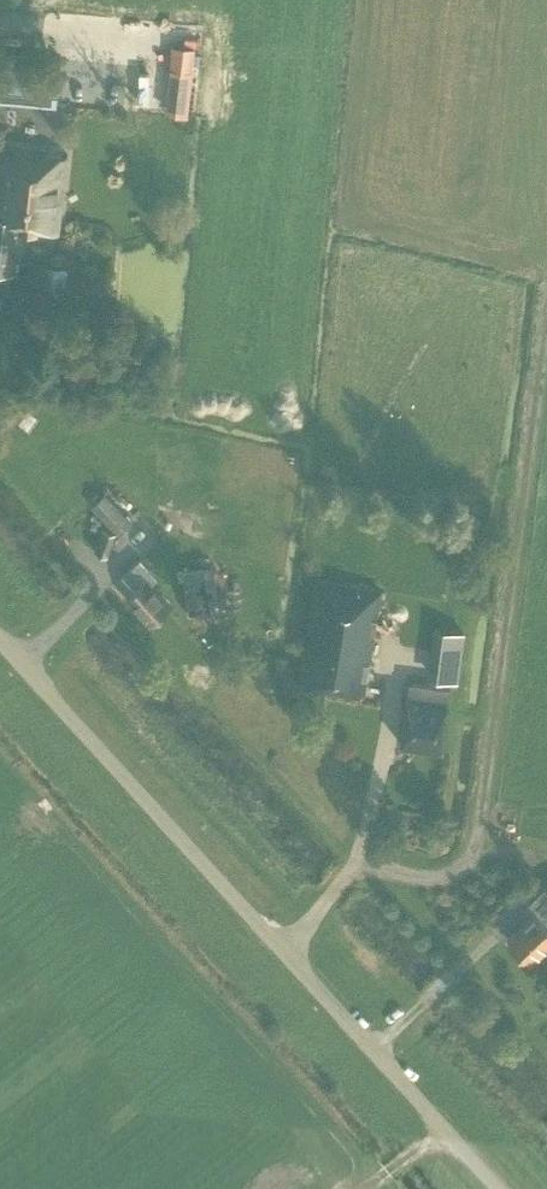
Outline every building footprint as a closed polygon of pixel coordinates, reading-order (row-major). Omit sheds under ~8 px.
[(0,67),(0,96),(54,102),(57,73),(0,67)] [(194,71),(173,69),(168,114),(189,116),(194,71)] [(47,150),(0,144),(0,272),(15,274),(21,228),(57,232),(65,157),(47,155),(47,150)] [(91,506),(117,533),(131,521),(104,493),(91,506)] [(107,555),(115,532),(101,527),(93,549),(107,555)] [(157,576),(140,558),(121,575),(135,590),(128,596),(150,620),(168,603),(150,583),(157,576)] [(219,609),(212,566),(182,571),(188,613),(219,609)] [(380,592),(318,581),(314,599),(303,660),(297,693),(360,704),(366,671),(365,670),(380,592)] [(463,644),(434,640),(427,687),(456,691),(463,644)] [(446,712),(448,699),(407,693),(405,707),(400,743),(441,749),(446,712)] [(546,891),(544,887),(526,904),(534,913),(507,939),(528,962),(546,944),(546,891)]
